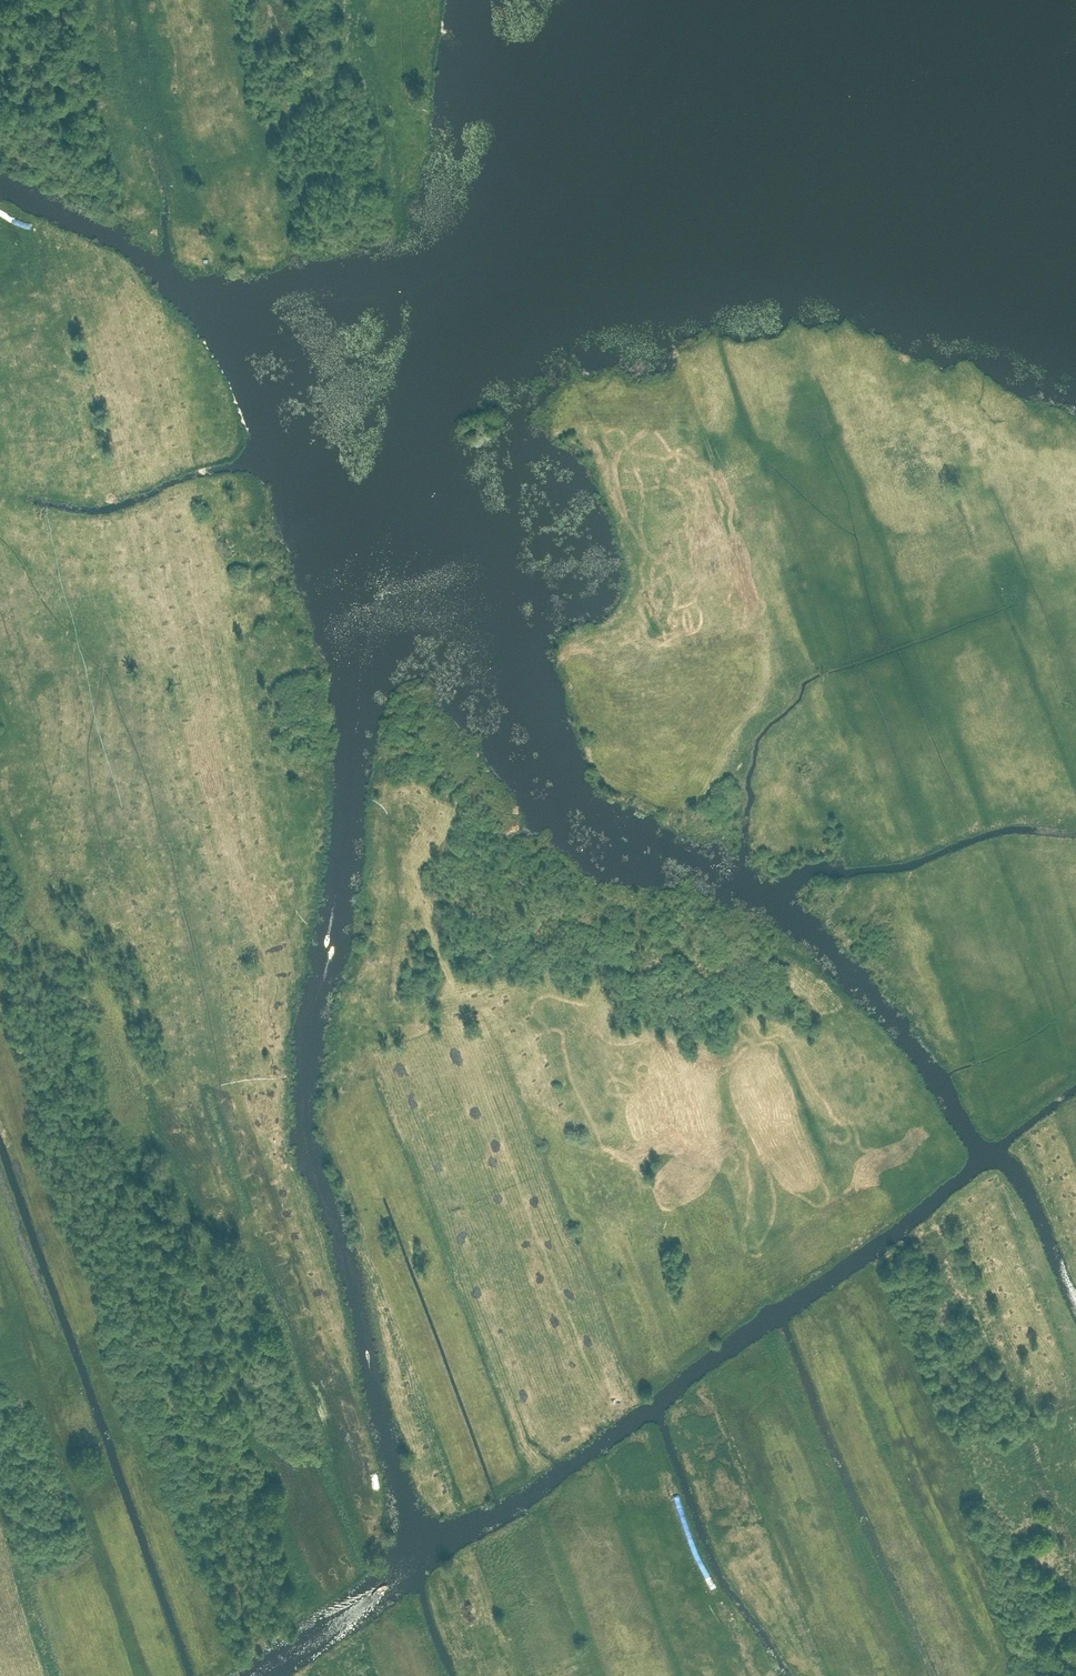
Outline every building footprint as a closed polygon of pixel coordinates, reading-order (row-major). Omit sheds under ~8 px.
[(126,212),(144,224),(149,217),(131,205),(126,212)] [(182,227),(173,229),(177,255),(186,254),(182,227)] [(247,257),(275,253),(274,245),(246,249),(247,257)]
